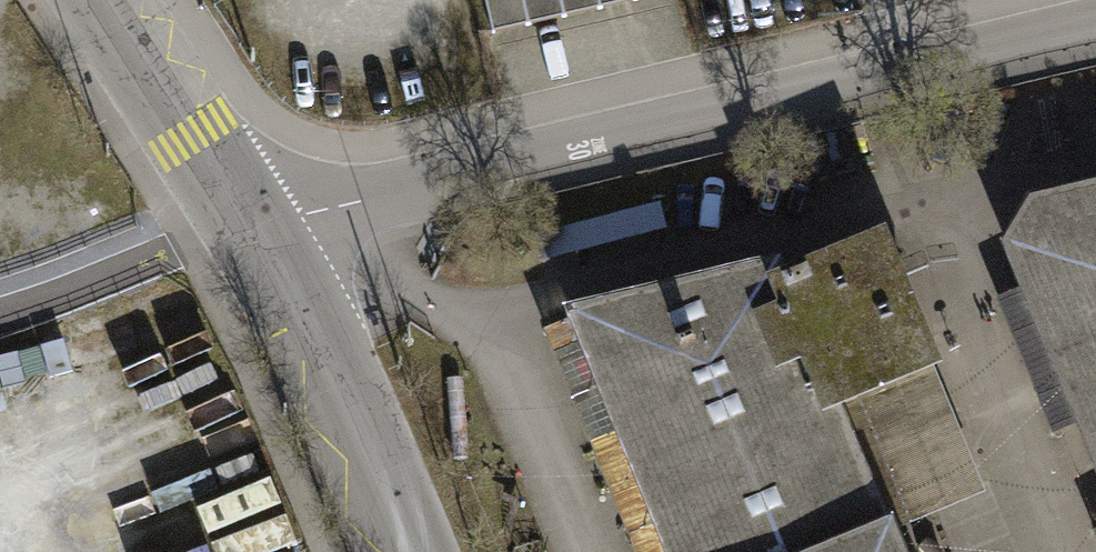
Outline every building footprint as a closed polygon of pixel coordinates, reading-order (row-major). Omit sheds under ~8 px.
[(492,33),(634,0),(485,0),(492,33)] [(1034,207),(1010,247),(1095,454),(1095,192),(1034,207)] [(541,238),(549,269),(670,236),(661,206),(541,238)] [(670,551),(893,551),(886,535),(833,408),(933,365),(881,240),(781,282),(777,269),(573,317),(670,551)] [(985,494),(933,365),(833,408),(886,535),(985,494)] [(271,485),(243,502),(271,547),(299,530),(271,485)]
